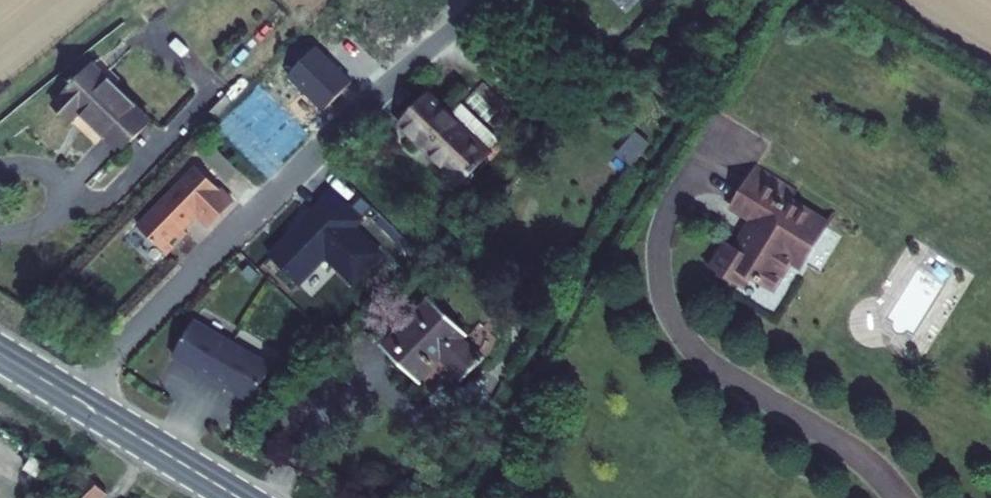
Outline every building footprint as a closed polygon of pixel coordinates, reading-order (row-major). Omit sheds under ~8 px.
[(323,109),(351,81),(316,46),(288,74),(323,109)] [(149,121),(92,67),(55,105),(72,121),(80,114),(120,151),(149,121)] [(451,117),(430,96),(401,125),(460,183),(489,154),(500,142),(463,104),(451,117)] [(635,131),(615,153),(630,166),(649,144),(635,131)] [(198,165),(139,224),(168,253),(189,232),(184,227),(199,212),(212,224),(234,202),(198,165)] [(791,192),(750,167),(729,201),(752,215),(749,219),(751,226),(745,236),(740,233),(732,247),(724,242),(711,264),(739,282),(745,271),(771,287),(790,255),(800,262),(824,224),(785,200),(791,192)] [(291,232),(269,255),(297,283),(325,254),(353,281),(380,253),(349,223),(357,215),(331,190),(297,226),(298,227),(292,233),(291,232)] [(465,335),(430,300),(398,331),(405,339),(389,355),(417,384),(441,360),(462,381),(481,362),(460,340),(465,335)] [(194,318),(173,353),(198,368),(196,372),(210,380),(233,341),(233,340),(194,318)] [(405,339),(398,331),(382,348),(389,355),(405,339)] [(233,340),(233,341),(210,380),(222,387),(224,383),(249,397),(270,362),(233,340)] [(43,466),(32,459),(27,470),(36,476),(43,466)] [(104,494),(89,478),(70,497),(100,497),(104,494)]
